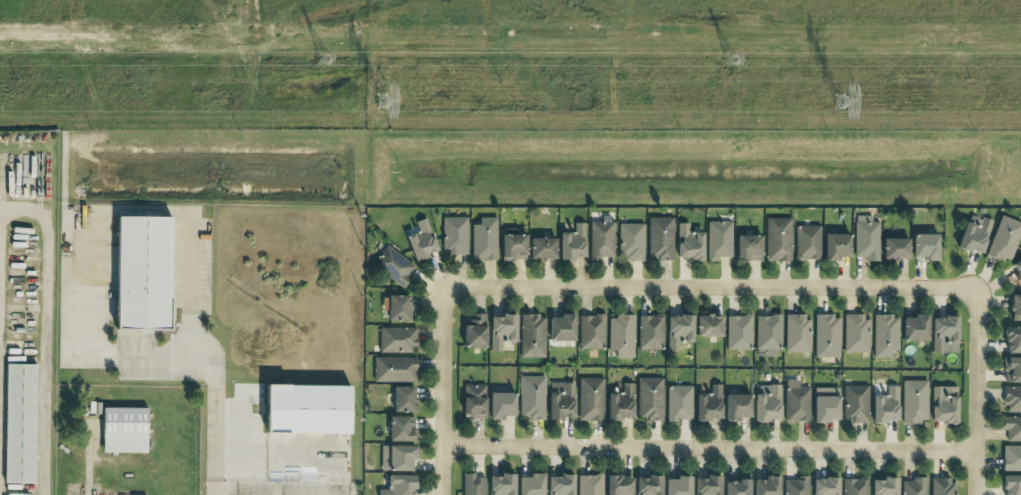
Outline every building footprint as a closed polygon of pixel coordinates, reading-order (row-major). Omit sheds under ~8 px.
[(167,215),(113,215),(112,327),(167,328),(167,215)] [(999,215),(986,255),(1010,263),(1020,229),(1020,222),(999,215)] [(437,250),(424,217),(414,221),(417,230),(403,235),(413,259),(437,250)] [(466,217),(442,217),(442,255),(466,254),(466,217)] [(495,217),(477,218),(478,224),(470,224),(470,260),(496,259),(495,217)] [(672,217),(647,217),(647,259),(672,259),(672,217)] [(765,218),(765,260),(790,260),(790,218),(765,218)] [(707,261),(717,261),(717,256),(731,256),(731,221),(706,221),(707,261)] [(557,232),(557,259),(573,259),(573,256),(583,256),(584,222),(573,222),(573,232),(557,232)] [(613,222),(589,222),(589,257),(613,258),(613,222)] [(701,258),(702,232),(688,231),(688,223),(676,222),(675,258),(701,258)] [(878,222),(854,222),(853,259),(878,259),(878,222)] [(642,261),(643,224),(618,223),(617,260),(642,261)] [(819,225),(793,226),(794,260),(820,259),(819,225)] [(524,233),(516,234),(516,228),(499,228),(500,260),(524,259),(524,233)] [(848,233),(823,234),(823,258),(848,258),(848,233)] [(760,235),(735,234),(735,259),(760,259),(760,235)] [(937,234),(912,234),(912,256),(923,256),(923,260),(937,260),(937,234)] [(554,258),(554,237),(528,238),(528,258),(554,258)] [(881,238),(881,259),(908,259),(907,238),(881,238)] [(404,286),(410,276),(408,275),(414,264),(384,246),(371,267),(404,286)] [(1009,265),(1020,285),(1020,258),(1009,265)] [(386,320),(407,320),(407,295),(386,294),(386,320)] [(1010,294),(1010,320),(1020,320),(1020,294),(1010,294)] [(485,347),(485,313),(471,313),(471,322),(462,322),(462,347),(485,347)] [(489,316),(489,350),(501,350),(501,341),(514,341),(515,313),(499,313),(499,316),(489,316)] [(573,340),(573,313),(558,313),(558,317),(548,317),(548,340),(573,340)] [(927,314),(912,313),(912,317),(902,317),(901,340),(926,341),(927,314)] [(544,358),(545,315),(520,314),(519,357),(544,358)] [(579,314),(578,349),(603,349),(604,315),(579,314)] [(633,315),(608,315),(607,350),(615,350),(615,358),(633,358),(633,315)] [(662,350),(662,315),(638,315),(637,349),(662,350)] [(691,342),(691,315),(666,315),(666,352),(677,352),(677,342),(691,342)] [(695,336),(721,336),(721,315),(695,315),(695,336)] [(726,315),(725,349),(750,350),(751,315),(726,315)] [(755,315),(754,350),(766,350),(766,355),(779,356),(780,315),(755,315)] [(785,352),(810,352),(809,315),(784,315),(785,352)] [(814,315),(813,357),(838,357),(839,315),(814,315)] [(842,351),(868,352),(868,315),(843,315),(842,351)] [(897,315),(872,316),(873,358),(890,358),(889,350),(897,350),(897,315)] [(931,352),(956,352),(956,316),(931,316),(931,352)] [(1004,326),(1004,352),(1020,353),(1020,327),(1004,326)] [(414,328),(379,327),(378,352),(414,353),(414,328)] [(415,382),(415,358),(373,357),(372,381),(415,382)] [(1004,357),(1003,382),(1020,382),(1020,357),(1004,357)] [(2,482),(32,483),(34,364),(4,363),(2,482)] [(545,376),(519,376),(519,418),(544,418),(545,376)] [(637,419),(661,420),(662,378),(638,377),(637,419)] [(603,378),(578,378),(578,421),(603,420),(603,378)] [(809,387),(798,387),(798,379),(785,379),(784,420),(809,420),(809,387)] [(926,380),(902,380),(902,423),(927,422),(926,380)] [(574,383),(548,382),(548,417),(573,418),(574,383)] [(347,384),(264,383),(263,431),(346,433),(347,384)] [(606,419),(632,419),(632,383),(622,383),(622,392),(606,392),(606,419)] [(484,418),(485,384),(462,384),(461,418),(484,418)] [(720,384),(710,384),(710,391),(694,391),(695,420),(721,419),(720,384)] [(779,384),(770,384),(770,393),(753,394),(753,421),(780,420),(779,384)] [(392,412),(413,411),(413,386),(391,386),(392,412)] [(691,386),(666,386),(665,420),(691,420),(691,386)] [(868,386),(843,386),(844,423),(868,423),(868,386)] [(898,386),(886,386),(886,395),(872,394),(871,421),(897,421),(898,386)] [(930,422),(955,422),(956,386),(931,386),(930,422)] [(1004,386),(1004,412),(1020,412),(1020,387),(1004,386)] [(838,387),(813,387),(812,422),(827,422),(827,418),(838,418),(838,387)] [(488,419),(503,419),(503,415),(514,415),(514,392),(488,392),(488,419)] [(724,420),(739,421),(739,417),(749,417),(750,394),(724,393),(724,420)] [(100,452),(145,452),(145,407),(101,407),(100,452)] [(388,441),(414,441),(414,416),(388,416),(388,441)] [(1002,417),(1001,430),(1006,430),(1006,441),(1020,441),(1020,417),(1002,417)] [(414,445),(380,446),(380,471),(410,471),(410,460),(414,460),(414,445)] [(1002,445),(1002,471),(1020,471),(1020,446),(1002,445)] [(518,494),(542,494),(542,473),(527,473),(527,477),(518,477),(518,494)] [(387,474),(386,489),(378,489),(378,494),(410,494),(410,490),(414,490),(414,475),(387,474)] [(488,494),(513,494),(513,474),(488,474),(488,494)] [(577,494),(601,494),(602,475),(577,474),(577,494)] [(661,475),(645,474),(645,477),(635,477),(635,494),(660,494),(661,475)] [(547,494),(572,494),(572,475),(547,475),(547,494)] [(631,476),(605,475),(605,494),(631,494),(631,476)] [(675,475),(675,479),(666,478),(665,494),(690,494),(690,476),(675,475)] [(719,475),(704,475),(704,478),(695,478),(694,494),(719,494),(719,475)] [(763,475),(763,479),(754,479),(754,494),(778,494),(778,476),(763,475)] [(1002,475),(1003,494),(1020,494),(1020,475),(1002,475)] [(796,476),(796,480),(784,480),(783,494),(808,494),(808,476),(796,476)] [(896,477),(881,476),(881,480),(871,480),(871,494),(896,494),(896,477)] [(812,477),(812,494),(837,494),(837,478),(812,477)] [(926,477),(911,477),(911,481),(901,480),(901,494),(925,494),(926,477)] [(954,477),(930,478),(930,494),(954,494),(954,477)] [(748,478),(723,478),(723,494),(749,494),(748,478)]
